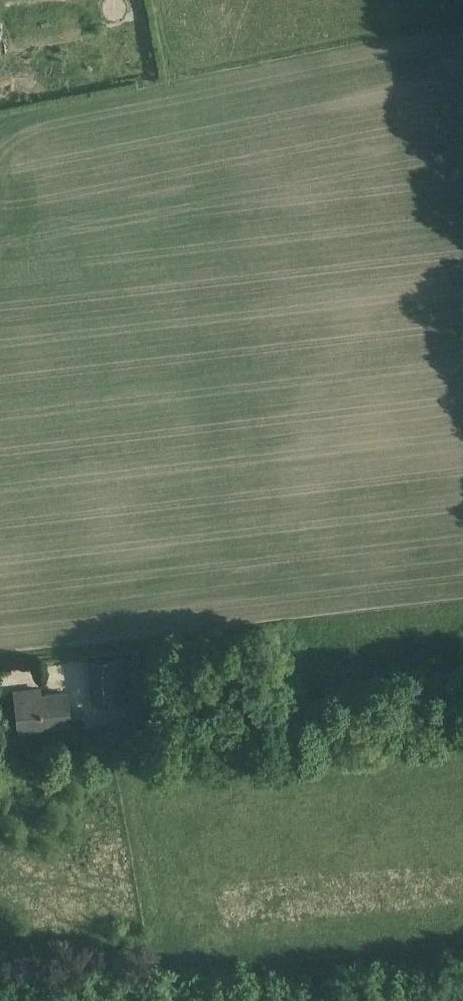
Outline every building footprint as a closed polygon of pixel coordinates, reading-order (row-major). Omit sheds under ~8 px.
[(128,655),(88,659),(93,705),(132,700),(128,655)] [(40,690),(15,692),(18,728),(69,723),(66,693),(41,696),(40,690)]
